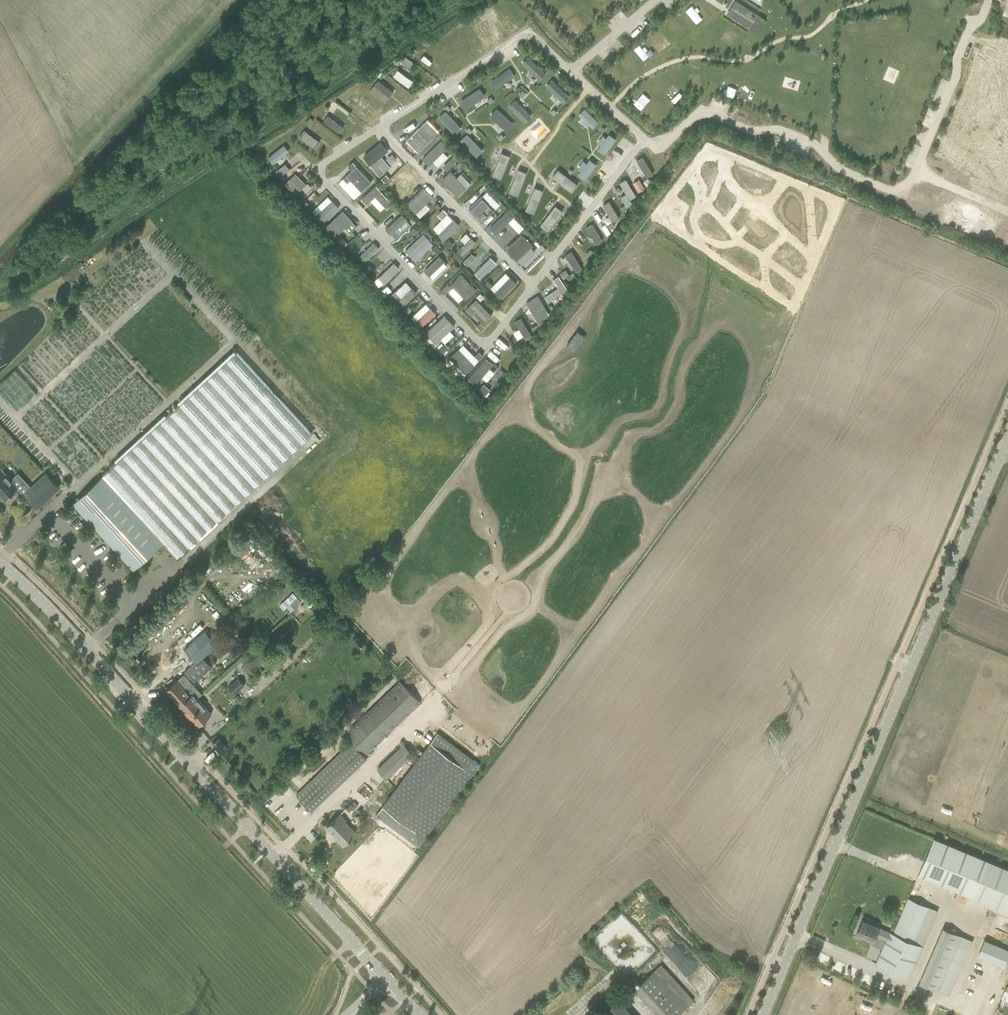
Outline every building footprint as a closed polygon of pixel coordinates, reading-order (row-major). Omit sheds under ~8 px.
[(727,14),(759,32),(767,17),(738,0),(735,0),(727,14)] [(556,15),(562,23),(570,17),(564,9),(556,15)] [(575,39),(582,32),(572,21),(565,28),(575,39)] [(540,80),(547,73),(529,55),(523,61),(540,80)] [(412,67),(414,61),(404,56),(401,61),(412,67)] [(491,80),(496,88),(515,76),(510,67),(491,80)] [(394,74),(409,86),(414,80),(399,68),(394,74)] [(379,78),(370,89),(386,102),(395,91),(379,78)] [(553,78),(546,85),(565,102),(571,95),(553,78)] [(466,108),(486,95),(480,87),(461,100),(466,108)] [(632,103),(639,111),(650,100),(643,93),(632,103)] [(353,98),(348,105),(362,117),(368,111),(353,98)] [(515,99),(509,106),(526,122),(532,115),(515,99)] [(490,114),(508,130),(514,123),(497,107),(490,114)] [(591,129),(600,121),(586,107),(578,114),(591,129)] [(330,113),(324,119),(339,132),(345,126),(330,113)] [(314,146),(319,140),(305,129),(300,135),(314,146)] [(602,145),(598,149),(604,154),(618,139),(609,131),(599,142),(602,145)] [(381,140),(363,156),(381,176),(392,166),(382,156),(389,149),(381,140)] [(274,163),(280,157),(285,162),(293,154),(282,144),(269,158),(274,163)] [(447,169),(460,161),(456,155),(443,164),(447,169)] [(643,156),(636,160),(647,177),(654,173),(643,156)] [(588,162),(585,161),(576,173),(586,180),(598,163),(591,158),(588,162)] [(340,173),(344,177),(339,181),(355,198),(374,181),(354,160),(340,173)] [(393,173),(404,164),(400,160),(389,169),(393,173)] [(285,164),(277,171),(281,176),(289,169),(285,164)] [(296,172),(285,182),(296,193),(306,184),(296,172)] [(630,200),(638,195),(627,178),(620,182),(630,200)] [(329,195),(312,210),(324,222),(340,207),(329,195)] [(614,222),(621,218),(610,200),(603,204),(614,222)] [(325,226),(335,237),(353,220),(343,209),(325,226)] [(443,209),(438,214),(442,218),(447,213),(443,209)] [(520,232),(525,226),(508,210),(491,228),(498,234),(510,222),(520,232)] [(586,227),(597,244),(604,240),(593,222),(586,227)] [(507,248),(523,266),(540,250),(523,232),(507,248)] [(358,256),(364,262),(380,248),(375,241),(358,256)] [(570,261),(577,271),(583,267),(573,250),(560,258),(564,265),(570,261)] [(472,252),(464,260),(468,265),(477,257),(472,252)] [(482,278),(497,262),(491,256),(475,272),(482,278)] [(394,261),(376,280),(382,285),(400,266),(394,261)] [(387,286),(382,290),(387,295),(391,290),(387,286)] [(531,299),(542,316),(549,312),(539,295),(531,299)] [(465,311),(472,318),(475,315),(485,324),(495,314),(476,298),(465,311)] [(427,302),(411,317),(422,327),(437,313),(427,302)] [(445,314),(425,333),(434,343),(454,324),(445,314)] [(513,332),(519,340),(531,332),(521,317),(515,321),(520,328),(513,332)] [(81,509),(74,502),(135,568),(163,541),(177,555),(179,553),(180,554),(311,432),(311,431),(236,351),(236,350),(104,473),(103,475),(102,475),(109,482),(81,509)] [(482,385),(478,390),(484,396),(489,391),(482,385)] [(18,487),(12,480),(0,468),(0,495),(4,499),(17,487),(18,487)] [(31,487),(23,494),(37,508),(49,497),(45,494),(57,483),(47,472),(31,487)] [(19,473),(12,480),(18,487),(17,487),(23,494),(31,487),(19,473)] [(229,627),(225,630),(232,638),(239,632),(232,624),(229,627)] [(204,630),(184,649),(195,661),(197,663),(203,658),(217,645),(204,630)] [(251,677),(262,666),(252,657),(241,667),(251,677)] [(195,661),(184,672),(194,682),(211,666),(203,658),(197,663),(195,661)] [(233,696),(245,685),(239,678),(227,688),(233,696)] [(192,693),(178,679),(166,690),(179,704),(179,705),(184,711),(197,698),(192,693)] [(371,751),(421,703),(399,681),(343,735),(351,742),(296,795),(312,811),(367,758),(367,759),(373,753),(371,751)] [(197,726),(211,714),(197,698),(184,711),(197,726)] [(418,847),(480,764),(437,732),(376,815),(418,847)] [(221,752),(227,747),(218,737),(212,742),(221,752)] [(386,780),(413,754),(404,744),(376,770),(386,780)] [(343,846),(357,832),(340,814),(326,827),(337,837),(336,838),(343,846)] [(989,861),(933,837),(918,874),(973,898),(1007,912),(1007,869),(989,861)] [(917,935),(928,907),(908,898),(893,933),(890,932),(879,928),(879,927),(862,920),(856,933),(873,940),(875,935),(886,940),(876,964),(909,979),(923,946),(922,945),(925,939),(917,935)] [(949,995),(973,940),(942,927),(918,983),(949,995)] [(984,939),(977,956),(1003,967),(1007,956),(1007,950),(984,939)] [(695,1002),(661,965),(634,989),(658,1014),(680,1014),(695,1002)] [(604,1014),(632,1014),(618,999),(602,1013),(604,1014)]
